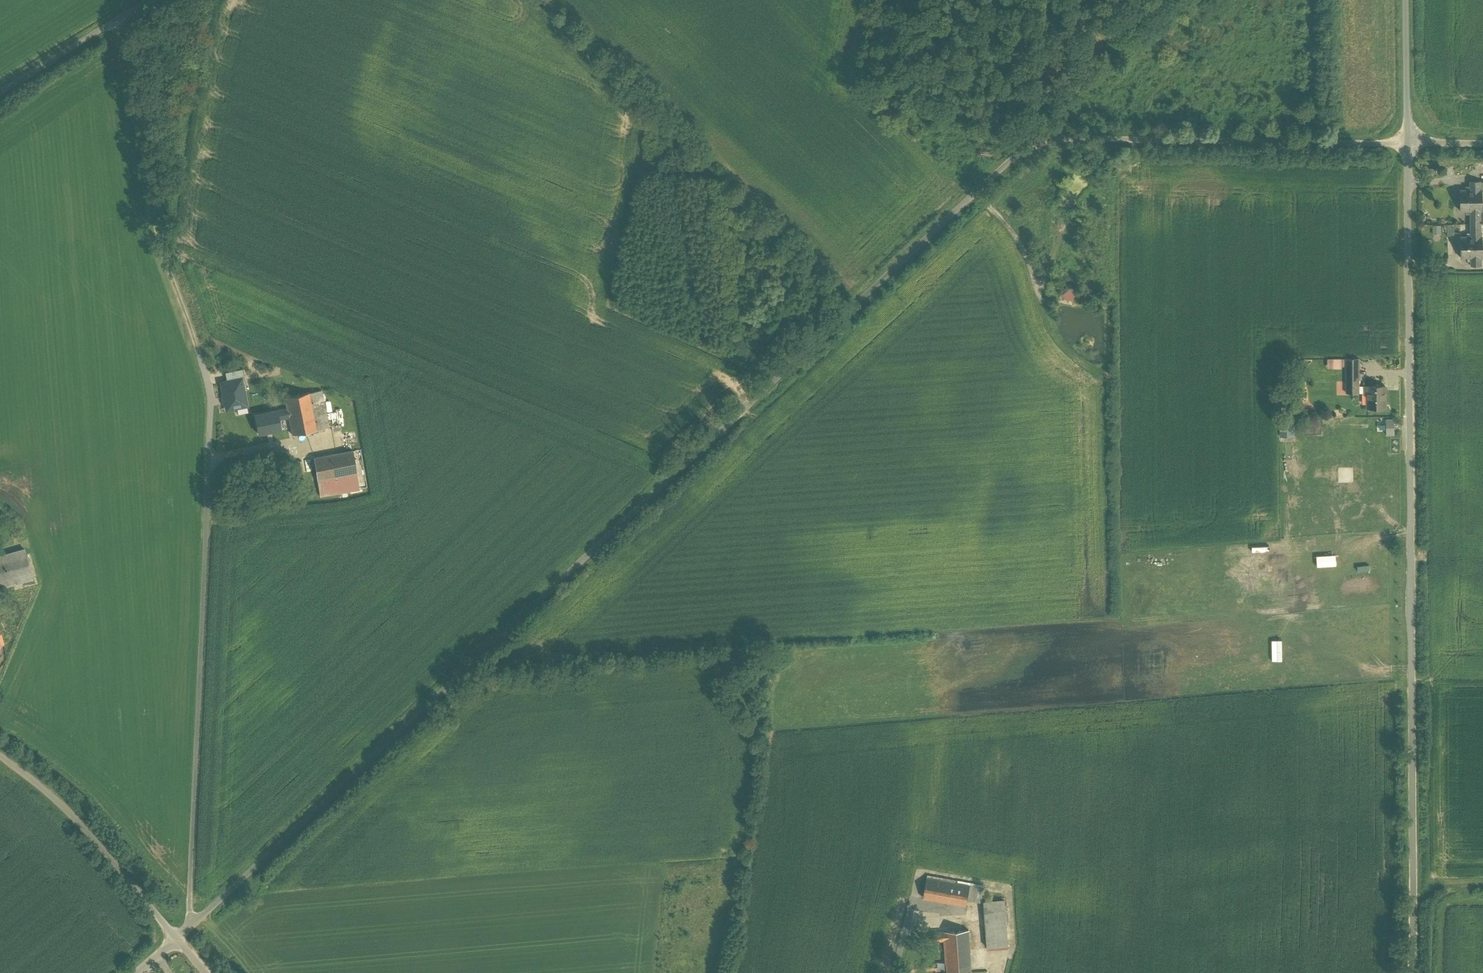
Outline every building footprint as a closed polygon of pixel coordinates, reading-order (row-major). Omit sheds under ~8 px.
[(1481,223),(1482,223),(1482,210),(1482,190),(1482,182),(1481,182),(1481,181),(1471,181),(1471,190),(1460,190),(1461,211),(1471,211),(1471,224),(1481,223)] [(1471,224),(1471,237),(1461,237),(1461,257),(1471,257),(1472,266),(1482,266),(1481,257),(1482,257),(1482,236),(1482,237),(1481,223),(1471,224)] [(1347,393),(1359,393),(1359,386),(1359,358),(1347,358),(1347,393)] [(219,375),(229,415),(250,410),(240,370),(219,375)] [(1386,408),(1386,386),(1359,386),(1359,393),(1368,392),(1368,408),(1386,408)] [(321,392),(282,399),(283,409),(285,420),(288,436),(327,429),(321,392)] [(251,415),(255,437),(279,433),(277,421),(285,420),(283,409),(251,415)] [(352,452),(313,459),(320,499),(358,492),(352,452)] [(32,579),(24,550),(0,557),(0,588),(32,579)] [(986,888),(927,878),(923,898),(967,905),(968,900),(982,903),(986,888)] [(1006,910),(986,911),(988,947),(1009,946),(1006,910)] [(954,972),(972,971),(970,930),(932,933),(932,941),(946,940),(948,972),(945,972),(944,972),(954,972)]
